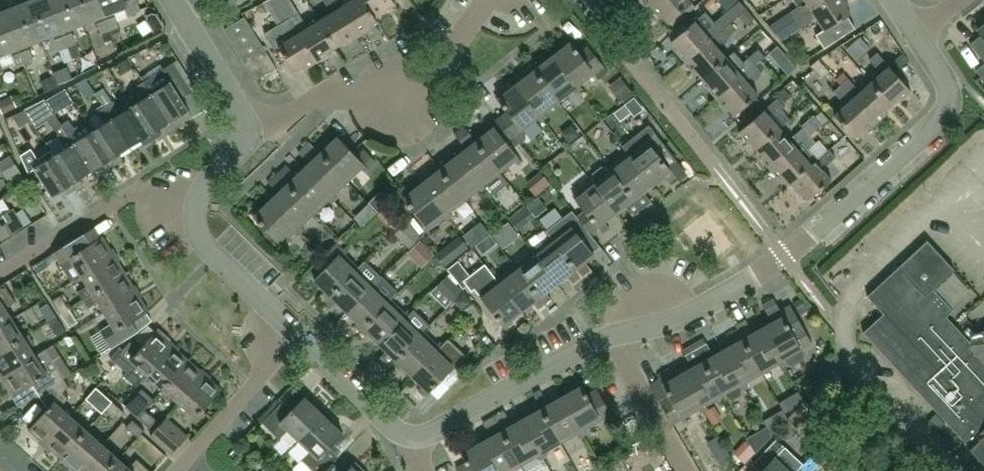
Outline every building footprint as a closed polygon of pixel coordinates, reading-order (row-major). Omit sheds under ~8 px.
[(26,2),(40,40),(53,35),(58,49),(67,45),(50,0),(32,0),(26,2)] [(67,45),(75,42),(70,28),(83,23),(74,0),(50,0),(67,45)] [(83,23),(95,19),(100,33),(109,29),(98,0),(74,0),(83,23)] [(109,29),(118,26),(113,12),(125,7),(128,15),(140,10),(136,0),(98,0),(109,29)] [(337,46),(344,42),(345,44),(359,36),(337,0),(324,0),(332,13),(321,20),(337,46)] [(379,21),(377,18),(376,18),(365,0),(352,0),(349,2),(348,0),(337,0),(359,36),(372,28),(371,26),(379,21)] [(377,18),(389,10),(388,9),(396,4),(394,0),(365,0),(376,18),(377,18)] [(651,6),(661,17),(662,16),(668,23),(692,2),(690,0),(657,0),(651,6)] [(826,0),(806,0),(808,4),(803,6),(802,4),(791,11),(796,19),(826,0)] [(850,14),(845,6),(848,4),(846,0),(826,0),(796,19),(801,28),(813,21),(811,19),(816,16),(824,29),(815,35),(824,48),(855,28),(847,16),(850,14)] [(713,23),(705,14),(673,42),(678,47),(675,50),(686,62),(725,28),(747,9),(740,1),(713,23)] [(26,2),(5,10),(25,62),(33,59),(27,45),(40,40),(26,2)] [(3,70),(2,66),(14,61),(16,65),(25,62),(5,10),(0,12),(0,71),(3,70)] [(330,50),(337,46),(321,20),(308,28),(299,13),(291,18),(318,61),(331,52),(330,50)] [(225,30),(231,39),(252,27),(245,17),(225,30)] [(280,47),(296,72),(304,67),(305,69),(318,61),(291,18),(266,34),(276,49),(280,47)] [(258,37),(252,27),(231,39),(237,50),(258,37)] [(983,35),(971,44),(983,60),(983,27),(979,31),(983,35)] [(725,28),(686,62),(695,72),(697,71),(703,78),(727,58),(715,45),(719,41),(721,43),(731,35),(725,28)] [(237,50),(244,60),(264,47),(258,37),(237,50)] [(566,49),(554,58),(581,92),(583,89),(580,85),(596,73),(601,80),(610,73),(590,48),(582,54),(570,40),(563,45),(566,49)] [(271,57),(264,47),(244,60),(250,70),(271,57)] [(870,82),(891,106),(897,101),(898,102),(911,92),(877,54),(870,60),(877,69),(879,67),(883,71),(870,82)] [(727,58),(703,78),(708,84),(706,86),(716,98),(755,65),(748,56),(739,64),(740,66),(736,69),(727,58)] [(257,80),(277,68),(271,57),(250,70),(257,80)] [(540,64),(533,69),(559,102),(575,90),(577,94),(581,92),(554,58),(543,67),(540,64)] [(143,82),(169,122),(179,115),(183,120),(192,114),(191,112),(201,106),(174,63),(143,82)] [(815,83),(832,71),(826,63),(810,75),(815,83)] [(755,65),(716,98),(725,108),(727,106),(734,115),(758,94),(746,81),(750,78),(752,80),(761,71),(755,65)] [(769,93),(781,78),(768,68),(756,83),(769,93)] [(519,86),(545,120),(548,117),(545,113),(559,102),(533,69),(527,74),(530,77),(519,86)] [(848,79),(841,85),(874,123),(885,114),(884,112),(891,106),(870,82),(857,93),(854,89),(856,87),(848,79)] [(157,130),(169,122),(143,82),(136,87),(144,99),(131,107),(153,140),(161,135),(157,130)] [(834,114),(855,138),(860,133),(862,134),(874,123),(841,85),(833,92),(841,100),(843,99),(846,103),(834,114)] [(509,113),(501,118),(521,144),(527,140),(527,136),(523,130),(538,118),(541,122),(545,120),(519,86),(507,95),(504,91),(496,97),(509,113)] [(777,99),(739,132),(750,144),(751,143),(757,149),(780,129),(769,117),(773,113),(775,115),(784,107),(777,99)] [(104,107),(130,147),(140,140),(144,146),(153,140),(131,107),(120,115),(112,103),(104,107)] [(119,154),(130,147),(104,107),(96,112),(104,124),(93,131),(114,164),(122,159),(119,154)] [(49,121),(55,130),(61,126),(60,125),(61,125),(56,116),(49,121)] [(481,134),(475,139),(501,172),(516,161),(519,165),(523,162),(514,150),(521,144),(501,118),(492,126),(495,129),(484,138),(481,134)] [(114,164),(93,131),(92,132),(85,121),(74,129),(68,120),(61,125),(92,172),(102,165),(105,170),(114,164)] [(80,179),(92,172),(61,125),(65,132),(45,144),(74,189),(83,184),(80,179)] [(650,125),(623,147),(627,151),(652,184),(653,184),(664,175),(667,178),(674,173),(671,169),(658,152),(666,146),(657,133),(650,125)] [(462,160),(486,191),(489,188),(486,184),(501,172),(475,139),(468,129),(458,137),(468,150),(460,157),(462,160)] [(780,129),(757,149),(762,156),(760,158),(770,169),(809,136),(802,129),(793,136),(795,138),(791,142),(780,129)] [(817,161),(816,160),(808,150),(815,143),(809,136),(770,169),(781,181),(783,180),(788,187),(791,184),(790,184),(811,166),(817,161)] [(313,146),(347,181),(360,169),(364,172),(368,168),(338,137),(331,145),(323,137),(313,146)] [(334,194),(347,181),(313,146),(304,155),(311,163),(305,170),(334,200),(337,197),(334,194)] [(658,152),(671,169),(679,163),(667,146),(658,152)] [(32,148),(21,155),(29,173),(34,169),(52,197),(63,190),(66,195),(74,189),(50,151),(39,158),(32,148)] [(825,166),(835,158),(828,150),(816,160),(817,161),(811,166),(790,184),(791,184),(801,196),(803,195),(808,201),(831,181),(820,167),(824,164),(825,166)] [(626,158),(611,169),(646,214),(656,206),(646,193),(655,186),(653,184),(652,184),(627,151),(623,153),(626,158)] [(16,163),(11,155),(0,162),(0,167),(3,171),(16,163)] [(486,191),(462,160),(460,157),(448,166),(445,162),(439,167),(465,200),(480,189),(483,193),(486,191)] [(8,180),(21,172),(16,163),(3,171),(8,180)] [(614,209),(616,212),(618,215),(627,208),(637,221),(646,214),(611,169),(608,165),(605,168),(604,167),(593,175),(594,176),(591,179),(614,209)] [(450,212),(465,200),(439,167),(432,172),(435,176),(424,185),(450,219),(453,216),(450,212)] [(281,178),(314,213),(327,200),(331,203),(334,200),(305,170),(297,177),(290,170),(281,178)] [(546,172),(531,184),(545,200),(559,188),(546,172)] [(301,226),(314,213),(281,178),(272,186),(279,194),(272,201),(302,232),(304,230),(301,226)] [(616,212),(614,209),(591,179),(587,181),(591,186),(575,198),(585,211),(578,217),(593,236),(597,233),(595,230),(598,228),(600,230),(601,230),(604,233),(610,228),(605,221),(616,212)] [(450,219),(424,185),(412,194),(409,191),(402,197),(428,230),(444,217),(447,221),(450,219)] [(408,217),(391,200),(377,213),(394,231),(408,217)] [(298,235),(302,232),(272,201),(261,211),(258,208),(251,214),(281,244),(294,231),(298,235)] [(24,228),(13,210),(0,217),(0,236),(3,241),(24,228)] [(596,274),(586,261),(595,254),(588,245),(595,239),(593,236),(578,217),(573,211),(547,231),(554,239),(586,282),(596,274)] [(395,233),(410,249),(421,238),(407,221),(395,233)] [(508,225),(498,230),(506,243),(516,237),(508,225)] [(460,234),(436,253),(446,265),(469,246),(460,234)] [(72,284),(83,277),(116,256),(104,238),(87,249),(80,238),(54,254),(72,284)] [(577,289),(586,282),(554,239),(535,254),(555,280),(558,284),(568,277),(577,289)] [(435,254),(420,240),(408,252),(422,267),(435,254)] [(970,343),(946,317),(953,310),(933,289),(954,269),(928,241),(869,296),(885,314),(864,333),(983,462),(983,330),(970,343)] [(329,301),(358,271),(345,258),(349,254),(345,250),(343,252),(336,245),(319,263),(326,270),(315,281),(327,291),(323,295),(329,301)] [(558,284),(555,280),(535,254),(518,267),(544,301),(550,296),(547,293),(558,284)] [(84,302),(127,274),(116,256),(83,277),(89,287),(79,293),(84,302)] [(511,321),(523,312),(520,309),(496,277),(486,265),(471,276),(460,262),(449,270),(465,290),(468,287),(473,293),(476,290),(507,330),(514,324),(511,321)] [(358,271),(329,301),(335,306),(338,302),(349,313),(351,310),(375,286),(374,286),(381,279),(365,264),(358,271)] [(537,306),(544,301),(518,267),(503,279),(499,275),(496,277),(520,309),(523,312),(535,302),(537,306)] [(106,314),(139,293),(127,274),(84,302),(89,310),(100,304),(106,314)] [(451,302),(463,290),(463,289),(448,275),(436,287),(451,302)] [(961,296),(968,282),(954,275),(947,289),(961,296)] [(351,310),(349,313),(360,323),(356,327),(362,333),(391,302),(398,294),(382,279),(375,287),(375,286),(351,310)] [(13,321),(6,310),(16,304),(5,286),(0,289),(0,330),(13,321)] [(134,323),(151,312),(139,293),(106,314),(113,325),(102,332),(114,350),(141,333),(134,323)] [(61,295),(53,301),(62,314),(70,309),(61,295)] [(763,328),(785,366),(788,365),(789,365),(794,367),(805,360),(806,355),(803,351),(813,345),(792,306),(782,311),(775,299),(763,305),(773,323),(763,328)] [(404,315),(391,302),(362,333),(367,338),(370,334),(381,345),(411,314),(408,311),(404,315)] [(49,322),(57,317),(49,303),(40,309),(49,322)] [(474,323),(483,316),(474,304),(465,311),(474,323)] [(78,322),(70,309),(62,314),(70,327),(78,322)] [(388,351),(378,362),(387,371),(394,364),(395,364),(423,334),(430,326),(414,311),(411,314),(381,345),(388,351)] [(66,330),(57,317),(49,322),(57,335),(66,330)] [(25,340),(13,321),(0,330),(0,355),(25,340)] [(782,368),(785,366),(763,328),(754,333),(749,324),(738,330),(763,373),(779,363),(782,368)] [(135,340),(114,363),(127,374),(124,377),(137,388),(147,376),(173,347),(170,344),(172,341),(160,330),(158,332),(157,333),(144,348),(135,340)] [(763,373),(738,330),(728,336),(733,344),(724,350),(746,388),(749,387),(746,383),(763,373)] [(437,346),(423,334),(395,364),(400,369),(403,366),(414,377),(444,346),(441,343),(437,346)] [(742,391),(746,388),(724,350),(714,356),(704,339),(694,345),(723,396),(726,400),(729,398),(733,400),(741,395),(742,391)] [(4,378),(36,358),(25,340),(0,355),(0,372),(4,378)] [(444,346),(414,377),(424,387),(421,390),(428,397),(432,392),(466,357),(449,341),(444,346)] [(684,373),(705,411),(709,409),(707,406),(723,396),(694,345),(684,352),(693,368),(684,373)] [(163,390),(189,362),(173,347),(147,376),(163,390)] [(32,385),(39,396),(65,380),(47,351),(36,358),(4,378),(15,396),(32,385)] [(180,405),(205,376),(189,362),(163,390),(180,405)] [(702,413),(705,411),(684,373),(675,379),(669,370),(658,377),(660,380),(650,386),(673,424),(699,408),(702,413)] [(205,376),(180,405),(197,420),(222,391),(205,376)] [(45,447),(70,418),(61,410),(69,401),(63,396),(70,388),(65,380),(39,396),(47,410),(28,432),(45,447)] [(562,398),(583,435),(587,433),(584,429),(611,414),(598,390),(588,395),(581,382),(573,387),(575,391),(562,398)] [(113,402),(97,388),(86,400),(102,414),(106,409),(113,402)] [(540,405),(561,442),(577,433),(580,437),(583,435),(562,398),(549,405),(547,401),(540,405)] [(138,417),(145,410),(133,399),(127,407),(138,417)] [(299,442),(324,416),(306,399),(293,413),(284,404),(263,425),(280,441),(289,432),(299,442)] [(124,412),(113,402),(106,409),(118,419),(124,412)] [(522,420),(543,458),(547,456),(544,451),(561,442),(540,405),(533,409),(535,413),(522,420)] [(157,420),(145,410),(138,417),(150,428),(157,420)] [(928,422),(936,431),(945,423),(937,414),(928,422)] [(299,442),(310,453),(302,462),(312,470),(327,470),(335,464),(340,458),(331,449),(344,435),(324,416),(299,442)] [(497,422),(521,464),(537,455),(540,460),(543,458),(522,420),(513,426),(508,416),(497,422)] [(45,447),(61,461),(87,432),(70,418),(45,447)] [(133,420),(128,426),(127,427),(139,437),(145,430),(133,420)] [(187,437),(167,420),(151,437),(171,455),(187,437)] [(499,470),(509,470),(521,464),(497,422),(487,428),(492,438),(483,443),(499,470)] [(103,446),(87,432),(61,461),(73,470),(82,470),(103,446)] [(800,469),(804,465),(795,456),(778,440),(754,465),(760,470),(799,470),(800,469)] [(457,469),(458,470),(499,470),(483,443),(470,450),(468,446),(460,450),(467,464),(457,469)] [(119,461),(103,446),(82,470),(110,470),(119,461)] [(137,461),(130,470),(119,461),(110,470),(148,470),(137,461)]
